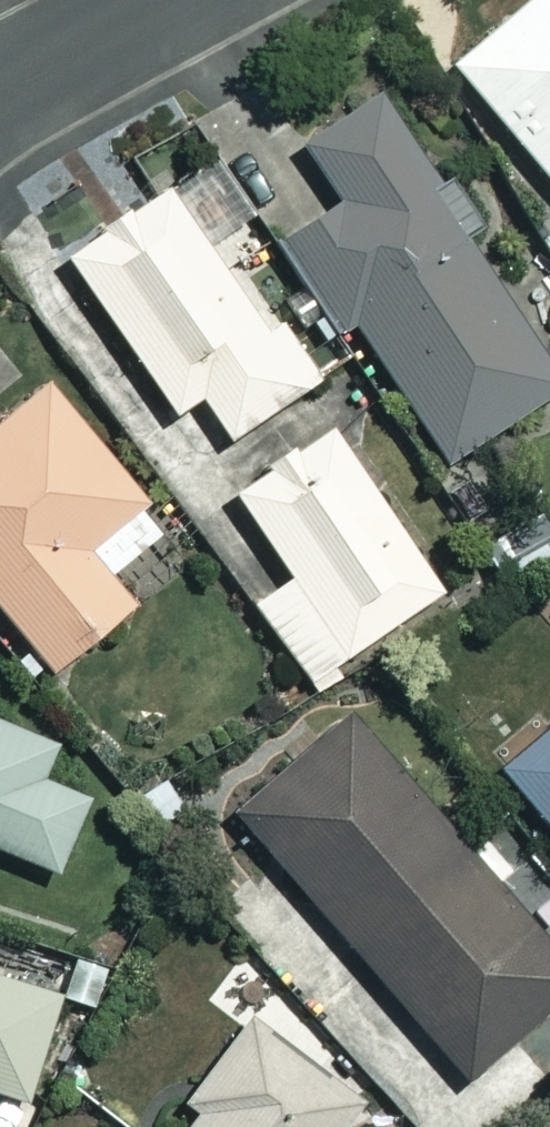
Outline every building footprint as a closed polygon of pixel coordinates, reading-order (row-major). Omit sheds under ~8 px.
[(452,56),(549,181),(549,0),(524,0),(452,56)] [(370,96),(299,148),(337,199),(275,244),(338,330),(353,319),(452,454),(549,382),(549,358),(458,233),(466,226),(370,96)] [(215,257),(168,184),(67,249),(170,409),(195,392),(224,437),(313,379),(228,248),(215,257)] [(106,574),(163,528),(45,382),(0,418),(0,607),(47,665),(127,600),(106,574)] [(440,582),(323,426),(231,495),(290,574),(254,601),(311,678),(440,582)] [(463,1083),(549,1012),(549,957),(343,712),(231,806),(463,1083)] [(61,864),(87,791),(40,773),(53,737),(0,718),(0,842),(61,864)] [(502,759),(549,821),(549,721),(502,759)] [(0,967),(0,1092),(19,1098),(57,984),(0,967)] [(339,1053),(264,994),(183,1099),(197,1110),(183,1126),(338,1126),(366,1090),(331,1063),(339,1053)]
